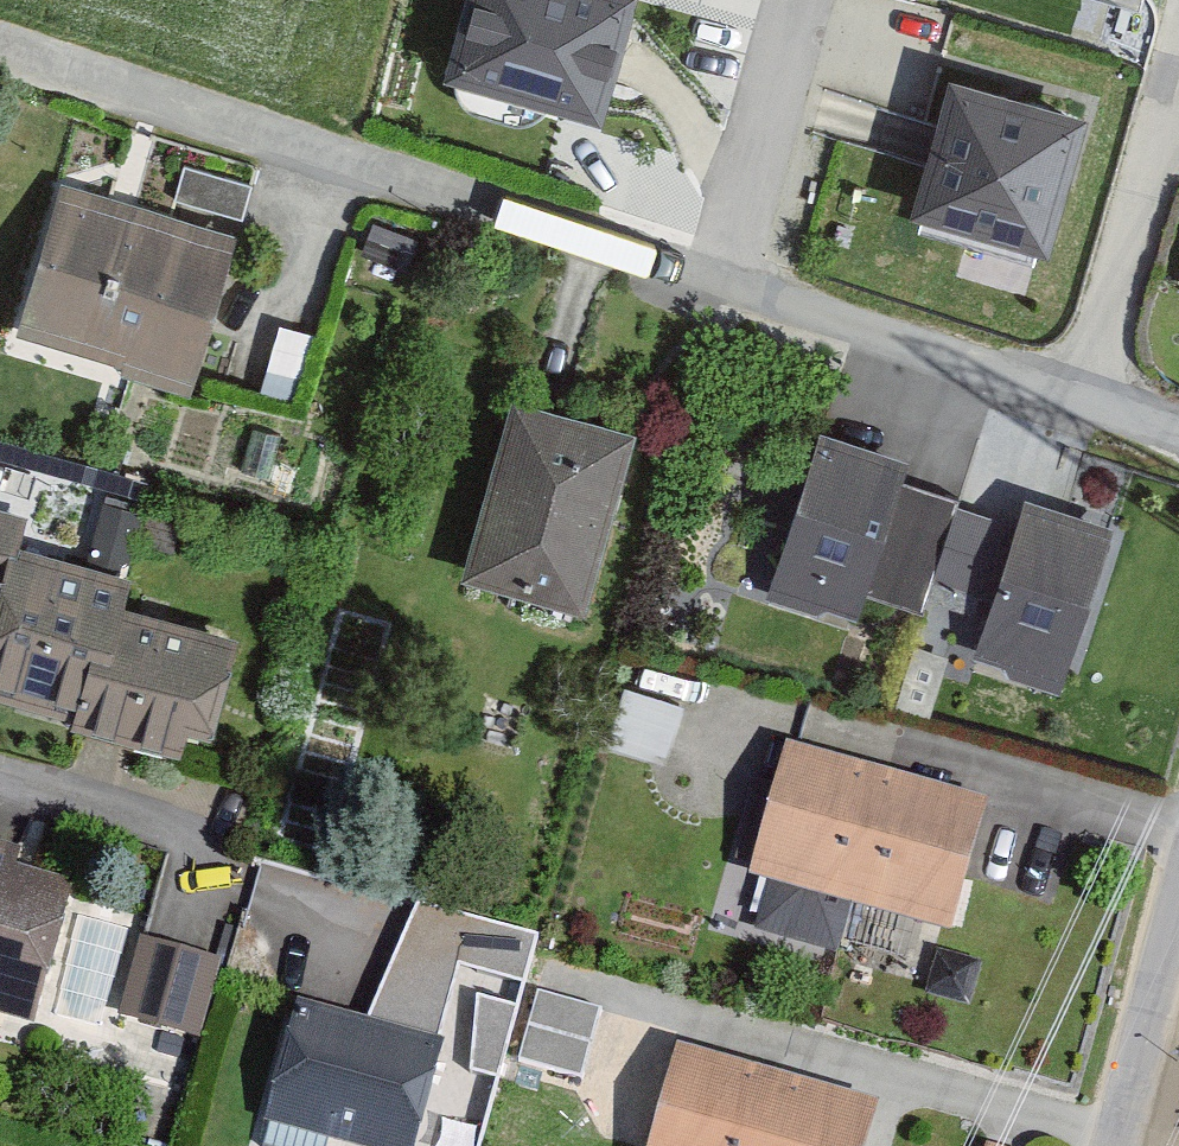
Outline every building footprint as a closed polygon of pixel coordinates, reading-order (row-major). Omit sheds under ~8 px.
[(637,3),(625,0),(467,0),(443,88),(602,131),(637,3)] [(1142,11),(1145,0),(1102,0),(1142,11)] [(929,65),(889,204),(1037,248),(1076,109),(929,65)] [(238,229),(65,186),(28,328),(201,372),(238,229)] [(633,439),(514,407),(465,584),(585,616),(633,439)] [(908,466),(818,441),(777,586),(867,611),(908,466)] [(1116,531),(1027,502),(977,654),(1066,683),(1116,531)] [(11,550),(20,553),(30,519),(0,511),(0,590),(11,550)] [(11,550),(0,590),(0,707),(181,757),(187,737),(210,743),(237,644),(125,613),(134,584),(20,553),(11,550)] [(989,793),(788,733),(748,866),(949,926),(989,793)] [(0,872),(0,1013),(28,1022),(67,891),(0,872)] [(136,935),(114,1006),(203,1028),(221,957),(136,935)] [(303,1005),(272,1116),(382,1145),(420,1145),(448,1045),(303,1005)] [(674,1051),(651,1145),(854,1145),(866,1097),(674,1051)] [(984,1145),(1014,1145),(987,1138),(984,1145)]
